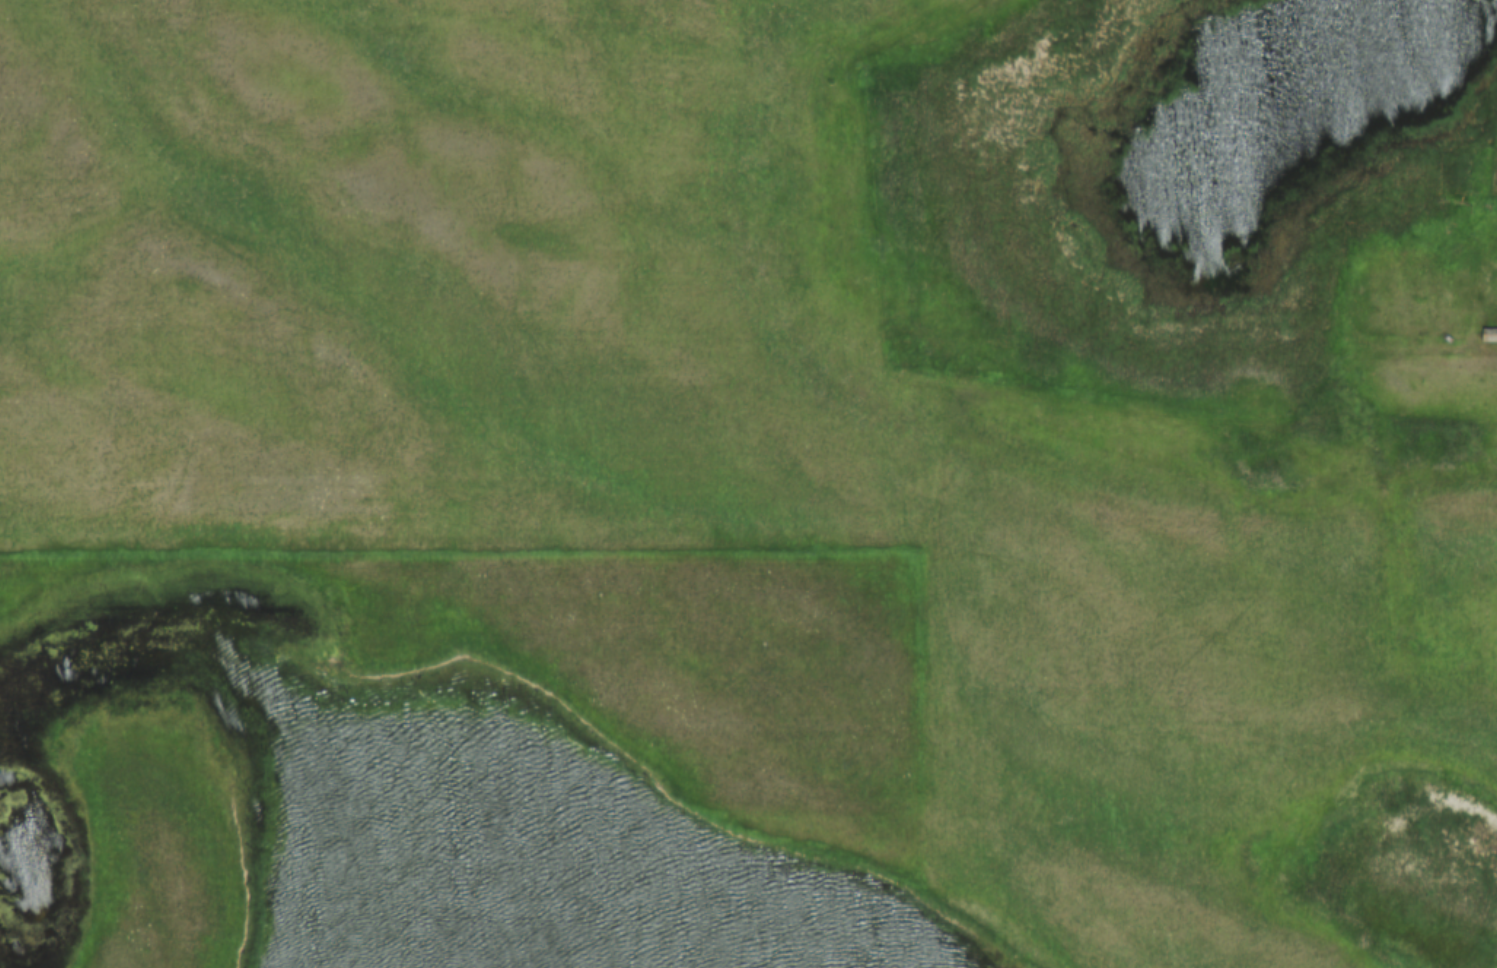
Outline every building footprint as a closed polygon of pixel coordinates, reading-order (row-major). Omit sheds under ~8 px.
[(1481,342),(1496,342),(1496,330),(1481,330),(1481,342)]
